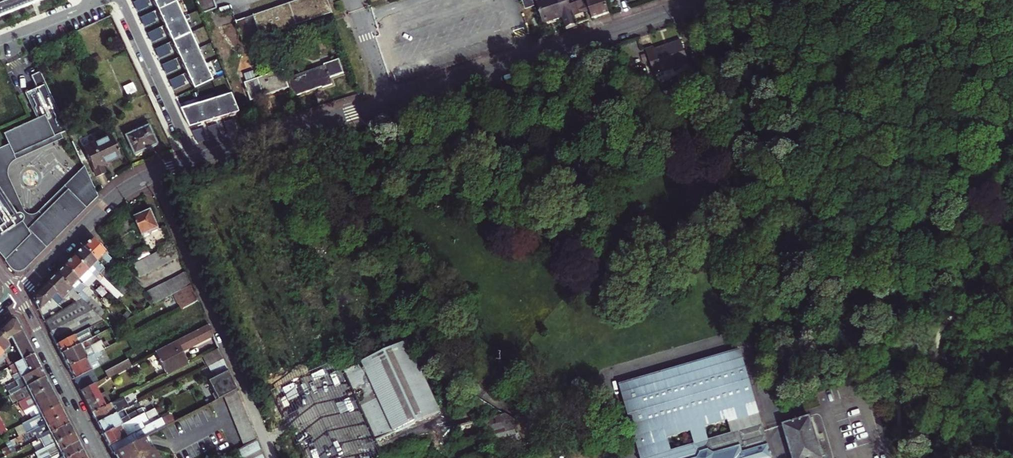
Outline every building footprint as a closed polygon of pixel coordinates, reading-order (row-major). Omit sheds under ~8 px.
[(32,3),(34,2),(36,1),(37,1),(39,0),(0,0),(0,15),(32,3)] [(135,1),(139,11),(150,6),(148,0),(138,0),(135,1)] [(159,9),(177,1),(176,0),(155,0),(155,2),(159,9)] [(201,14),(218,8),(215,0),(195,0),(201,14)] [(330,0),(303,0),(237,23),(245,45),(335,13),(330,0)] [(534,7),(532,0),(521,0),(525,11),(534,7)] [(536,0),(543,22),(564,15),(567,26),(571,25),(578,22),(572,3),(571,0),(538,0),(536,0)] [(584,0),(583,0),(582,0),(572,3),(578,22),(590,18),(584,0)] [(593,17),(601,14),(609,12),(606,0),(588,0),(593,17)] [(163,18),(166,25),(184,16),(177,1),(159,9),(163,18)] [(153,12),(142,17),(146,26),(157,21),(153,12)] [(169,33),(173,41),(191,33),(184,16),(166,25),(169,33)] [(160,27),(149,32),(154,42),(164,37),(160,27)] [(177,50),(180,57),(198,49),(191,33),(173,41),(177,50)] [(654,39),(646,41),(654,69),(688,58),(681,34),(666,38),(655,42),(654,39)] [(167,43),(156,48),(161,58),(172,53),(167,43)] [(184,66),(187,73),(205,64),(198,49),(180,57),(184,66)] [(175,59),(164,64),(168,74),(179,69),(175,59)] [(190,80),(194,90),(213,81),(205,64),(187,73),(190,80)] [(325,96),(335,92),(332,84),(345,79),(341,66),(328,71),(328,72),(290,85),(286,74),(260,83),(257,75),(248,78),(251,86),(249,86),(254,102),(273,96),(291,90),(296,104),(313,99),(324,95),(325,96)] [(68,128),(42,69),(36,72),(41,83),(30,88),(41,115),(8,130),(19,156),(66,135),(64,130),(68,128)] [(182,75),(171,80),(175,89),(186,84),(182,75)] [(236,95),(220,100),(226,119),(234,116),(243,114),(236,95)] [(220,100),(204,106),(209,125),(218,122),(226,119),(220,100)] [(204,106),(185,111),(194,129),(202,127),(209,125),(204,106)] [(237,123),(228,125),(230,135),(239,132),(237,123)] [(151,125),(129,135),(137,154),(149,149),(160,144),(151,125)] [(220,127),(211,130),(214,140),(223,137),(220,127)] [(206,131),(196,134),(200,144),(209,141),(206,131)] [(106,170),(102,162),(109,159),(120,154),(114,138),(104,141),(103,138),(85,145),(97,174),(106,170)] [(97,193),(87,170),(26,229),(32,237),(5,262),(11,269),(13,271),(17,272),(20,271),(23,269),(98,195),(97,193)] [(22,221),(23,220),(23,218),(23,216),(22,214),(21,213),(19,213),(16,213),(0,187),(0,254),(0,255),(5,262),(32,237),(26,229),(22,221)] [(142,213),(135,216),(143,234),(160,227),(152,209),(142,213)] [(88,241),(83,246),(97,260),(100,256),(113,268),(118,263),(92,237),(88,241)] [(135,264),(142,276),(148,273),(155,270),(161,267),(168,263),(174,260),(183,255),(178,243),(169,247),(162,251),(156,254),(152,256),(149,257),(142,261),(141,261),(135,264)] [(79,250),(73,255),(96,277),(101,271),(120,290),(123,286),(97,260),(83,246),(79,250)] [(137,252),(141,261),(142,261),(149,257),(152,256),(148,247),(137,252)] [(96,277),(73,255),(69,259),(64,264),(87,285),(96,277)] [(55,273),(100,316),(104,311),(89,296),(93,291),(88,286),(87,285),(64,264),(60,268),(55,273)] [(174,278),(167,281),(161,284),(155,288),(147,291),(158,301),(163,299),(168,296),(175,293),(176,292),(181,290),(188,286),(194,283),(189,270),(180,275),(174,278)] [(103,318),(100,316),(55,273),(50,278),(46,283),(62,298),(68,292),(76,300),(44,321),(55,343),(86,327),(103,318)] [(62,298),(46,283),(40,288),(34,294),(33,300),(36,306),(38,310),(52,297),(58,303),(62,298)] [(200,297),(194,283),(188,286),(181,290),(176,292),(183,306),(200,297)] [(0,327),(0,347),(3,350),(5,352),(12,349),(8,342),(14,339),(21,351),(12,356),(15,361),(33,352),(15,318),(10,317),(3,324),(0,327)] [(190,360),(184,349),(214,334),(212,328),(209,321),(156,349),(168,371),(190,360)] [(86,327),(55,343),(57,347),(60,352),(82,340),(91,336),(86,327)] [(98,332),(91,336),(82,340),(84,345),(101,337),(98,332)] [(101,337),(84,345),(82,340),(60,352),(64,361),(67,366),(102,348),(110,344),(107,339),(103,341),(101,337)] [(442,409),(410,341),(361,365),(393,433),(442,409)] [(219,345),(204,352),(210,363),(224,356),(219,345)] [(770,457),(739,347),(620,381),(642,457),(768,457),(770,457)] [(79,389),(93,382),(98,379),(92,368),(103,363),(99,356),(105,353),(102,348),(67,366),(70,373),(79,389)] [(17,370),(21,377),(40,367),(37,360),(33,352),(15,361),(10,364),(14,371),(17,370)] [(228,368),(224,356),(223,357),(213,362),(210,363),(215,375),(228,368)] [(104,369),(106,375),(131,362),(128,357),(104,369)] [(379,439),(393,433),(361,365),(346,372),(379,439)] [(13,387),(15,391),(45,375),(43,371),(40,367),(21,377),(18,378),(21,383),(13,387)] [(232,377),(228,368),(215,375),(209,378),(215,390),(213,392),(216,398),(224,394),(236,387),(232,377)] [(17,401),(19,400),(49,384),(47,380),(45,375),(15,391),(13,392),(17,399),(17,401)] [(90,412),(104,404),(93,382),(79,389),(82,395),(90,412)] [(52,389),(49,384),(19,400),(23,409),(54,393),(52,389)] [(224,394),(244,444),(257,438),(236,387),(224,394)] [(17,399),(13,392),(9,394),(12,401),(17,399)] [(23,410),(25,413),(31,410),(33,416),(58,403),(56,398),(54,393),(23,409),(23,410)] [(131,405),(125,394),(104,404),(90,412),(93,417),(96,422),(124,408),(131,405)] [(33,416),(20,423),(25,432),(63,412),(61,407),(58,403),(33,416)] [(124,408),(96,422),(100,429),(102,434),(145,411),(142,405),(127,413),(124,408)] [(145,411),(102,434),(108,444),(112,452),(145,435),(166,424),(162,416),(145,425),(144,421),(149,418),(145,411)] [(40,436),(68,421),(66,417),(63,412),(25,432),(27,435),(32,432),(35,438),(40,436)] [(162,416),(166,424),(174,419),(170,412),(162,416)] [(508,412),(458,423),(462,442),(487,437),(490,453),(523,446),(518,420),(508,412)] [(782,423),(792,457),(821,457),(822,457),(809,415),(782,423)] [(68,421),(40,436),(45,445),(73,430),(71,427),(68,421)] [(39,457),(43,457),(78,440),(75,435),(73,430),(45,445),(35,450),(39,457)] [(145,435),(112,452),(115,457),(157,457),(145,435)] [(235,449),(239,457),(265,457),(257,438),(244,444),(235,449)] [(9,440),(4,443),(6,445),(9,452),(14,450),(9,440)] [(43,457),(64,457),(82,449),(80,445),(78,440),(43,457)] [(9,452),(6,445),(0,448),(0,449),(4,455),(9,452)] [(82,449),(64,457),(85,457),(87,457),(85,454),(82,449)]
